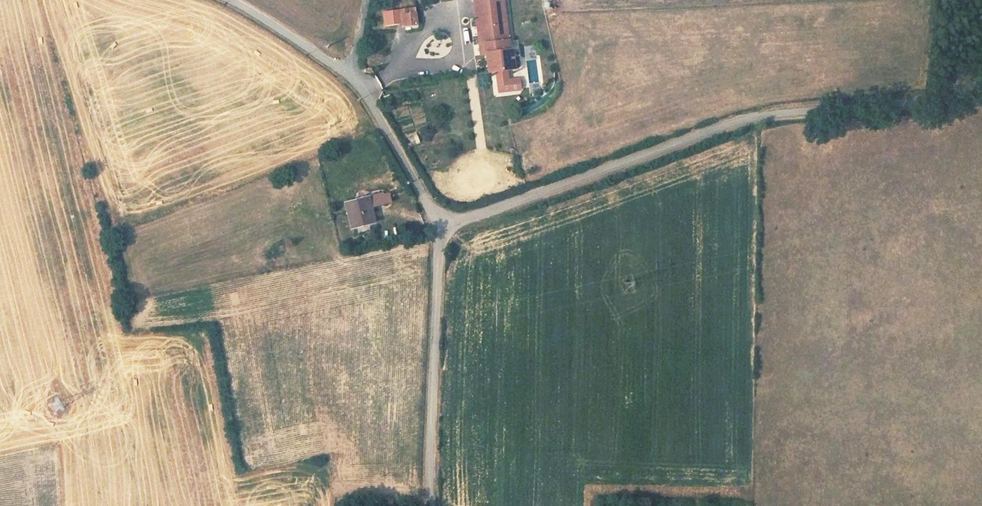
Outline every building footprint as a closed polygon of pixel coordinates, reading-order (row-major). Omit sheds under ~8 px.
[(497,0),(488,0),(471,3),(477,48),(503,44),(497,0)] [(560,8),(558,0),(542,0),(544,11),(560,8)] [(412,9),(397,12),(400,27),(415,25),(412,9)] [(482,58),(504,54),(503,44),(477,48),(478,58),(482,59),(482,58)] [(510,71),(508,53),(504,54),(482,58),(482,59),(483,59),(485,76),(496,74),(506,73),(510,71)] [(506,73),(496,74),(498,94),(518,91),(517,79),(507,80),(506,73)] [(529,83),(530,91),(540,90),(539,82),(529,83)] [(415,134),(407,137),(411,146),(419,143),(415,134)] [(367,208),(386,204),(383,194),(379,192),(353,200),(360,228),(371,225),(367,208)] [(360,228),(353,200),(344,202),(350,231),(360,228)]
